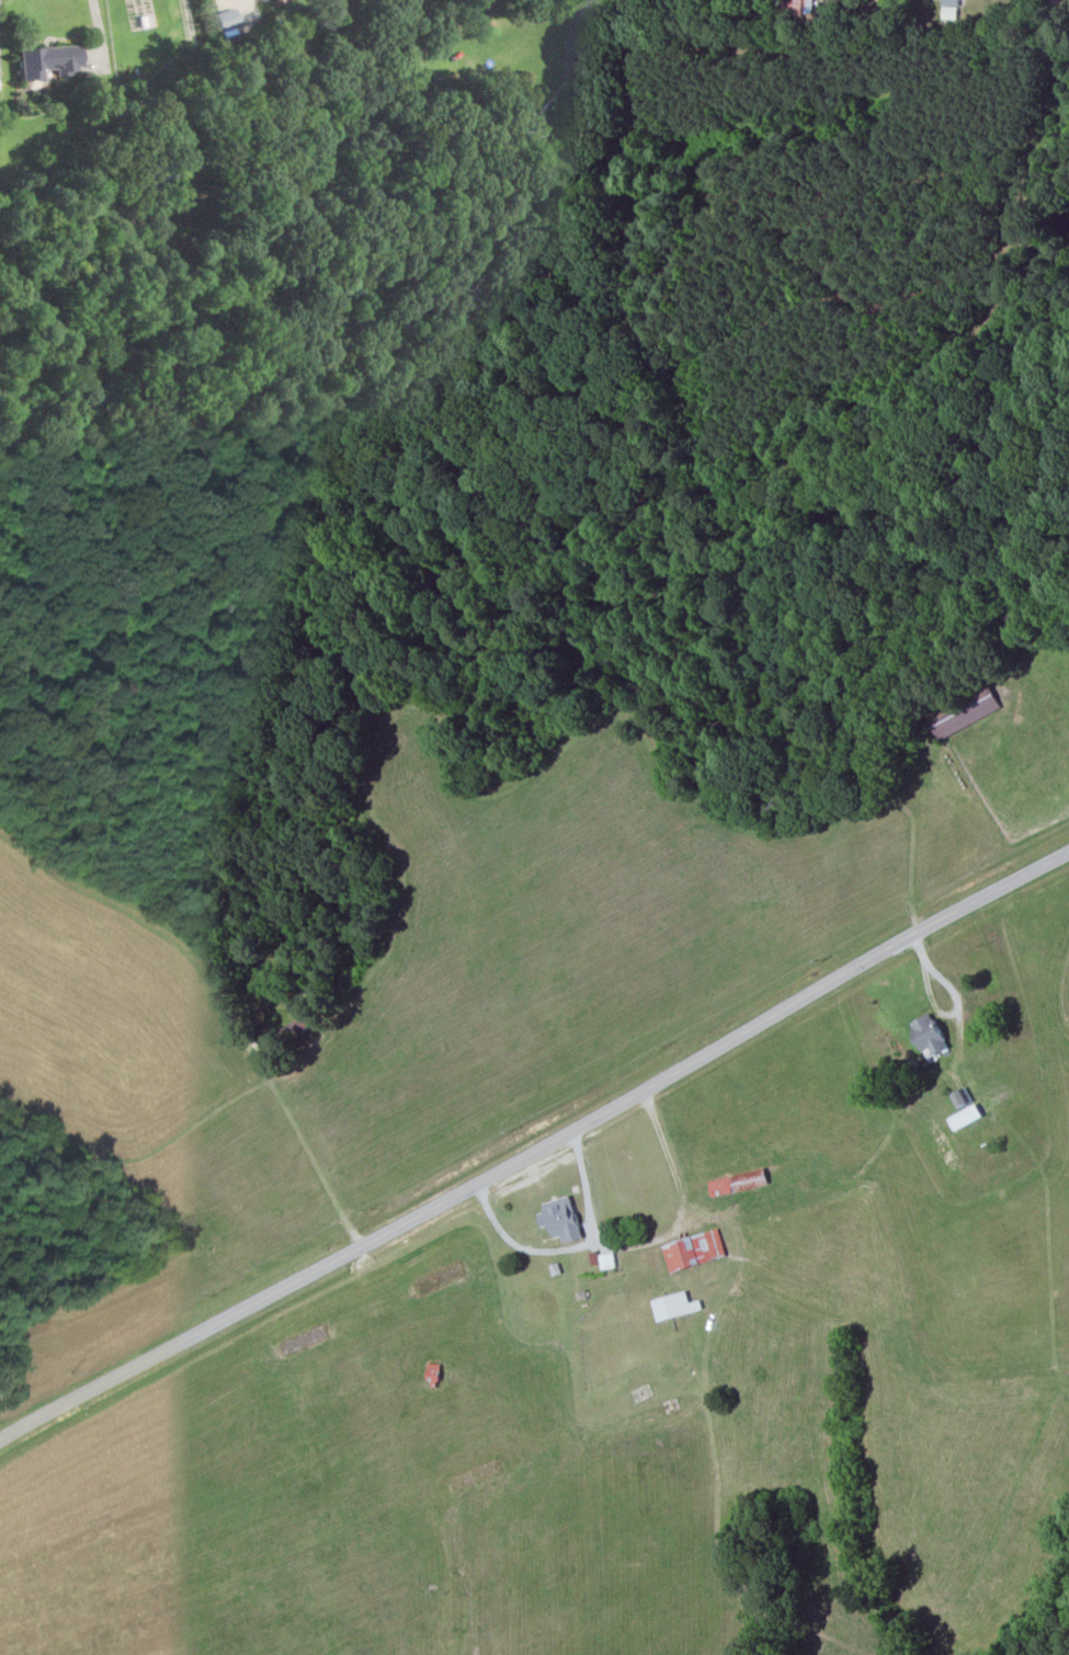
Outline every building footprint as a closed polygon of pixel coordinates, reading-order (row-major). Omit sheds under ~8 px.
[(792,16),(812,15),(812,0),(791,0),(792,16)] [(214,11),(219,30),(240,23),(234,5),(214,11)] [(19,45),(21,81),(44,80),(44,68),(55,67),(55,71),(83,69),(81,42),(19,45)] [(1003,710),(991,683),(925,711),(937,739),(1003,710)] [(931,1059),(952,1045),(930,1012),(909,1026),(931,1059)] [(956,1130),(985,1116),(978,1104),(951,1118),(956,1130)] [(713,1195),(770,1185),(766,1168),(709,1179),(713,1195)] [(584,1236),(573,1196),(538,1205),(544,1228),(553,1225),(558,1244),(584,1236)] [(670,1271),(727,1256),(720,1229),(663,1244),(670,1271)] [(690,1302),(687,1291),(653,1299),(658,1320),(703,1309),(701,1300),(690,1302)] [(440,1363),(428,1364),(429,1381),(441,1380),(440,1363)]
